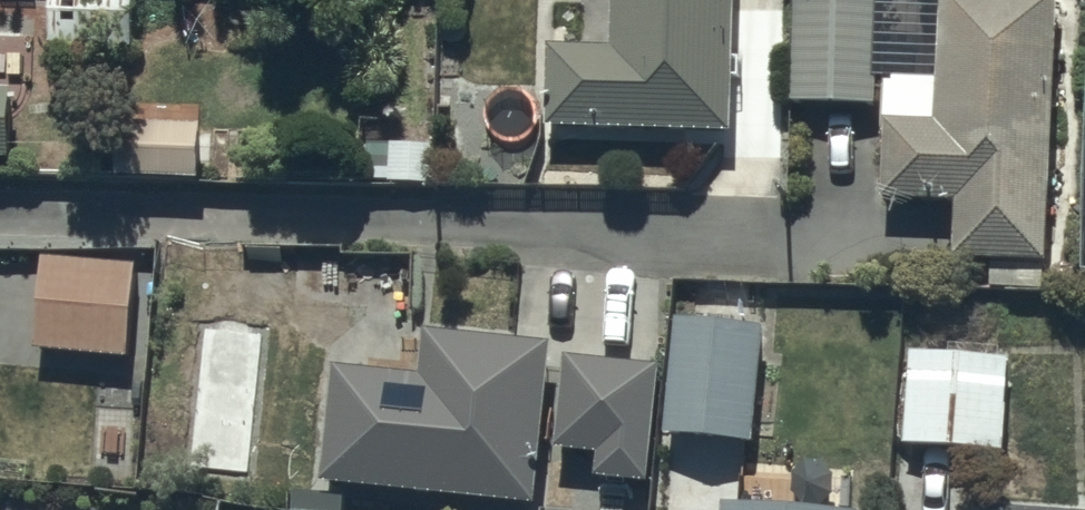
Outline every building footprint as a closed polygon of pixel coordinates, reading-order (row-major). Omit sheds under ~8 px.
[(52,38),(142,39),(143,0),(53,0),(52,38)] [(625,40),(558,40),(558,123),(745,123),(745,0),(625,0),(625,40)] [(879,0),(805,0),(803,100),(875,102),(876,81),(879,0)] [(876,81),(894,82),(891,191),(962,193),(960,252),(1052,254),(1058,0),(946,0),(945,20),(931,20),(931,0),(879,0),(876,81)] [(10,170),(13,104),(0,103),(0,169),(10,170)] [(127,111),(124,170),(208,174),(210,115),(127,111)] [(144,255),(46,250),(41,350),(140,354),(144,255)] [(681,310),(673,429),(765,436),(774,316),(681,310)] [(339,361),(328,477),(545,498),(561,334),(432,322),(428,369),(339,361)] [(1011,351),(915,345),(909,442),(1005,448),(1011,351)] [(667,353),(571,347),(565,442),(607,445),(605,472),(659,476),(667,353)] [(730,509),(865,509),(866,505),(731,496),(730,509)] [(992,501),(992,509),(1084,509),(1084,504),(992,501)]
